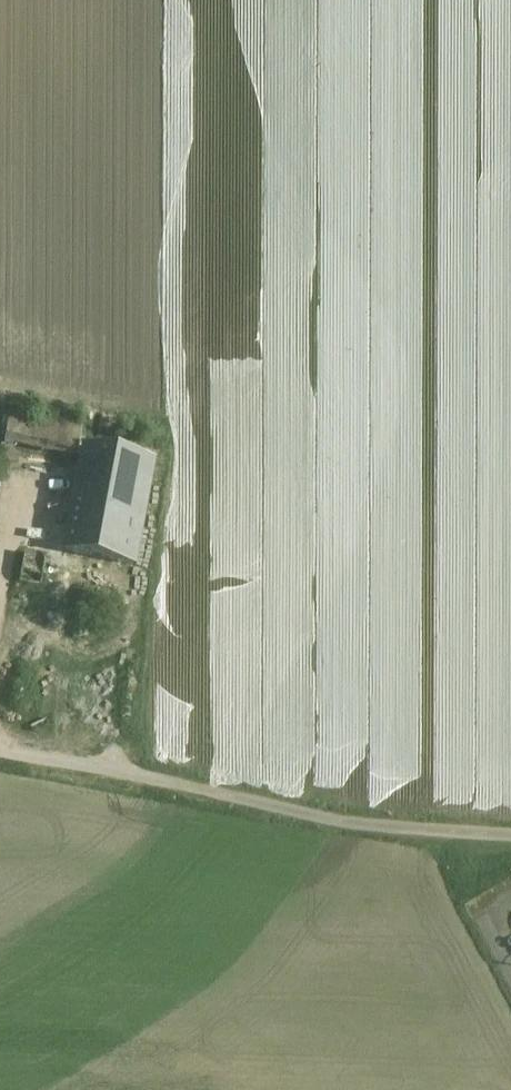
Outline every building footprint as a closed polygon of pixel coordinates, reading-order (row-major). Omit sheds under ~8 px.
[(19,445),(24,418),(10,415),(5,443),(19,445)] [(66,425),(24,418),(19,445),(61,453),(66,425)] [(77,456),(82,428),(66,425),(61,453),(77,456)] [(153,462),(84,450),(66,552),(134,564),(153,462)] [(41,557),(25,554),(19,583),(40,587),(45,565),(41,557)]
